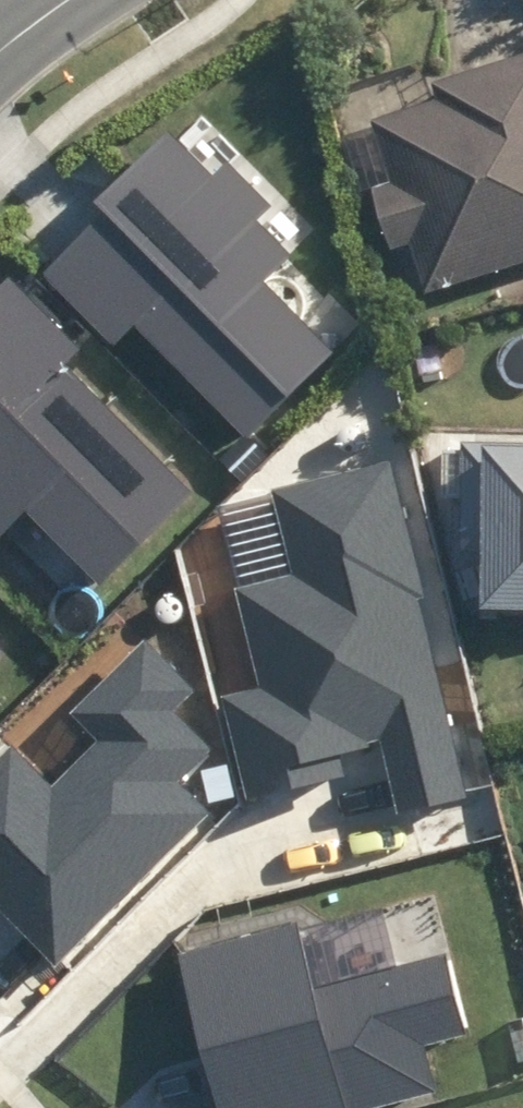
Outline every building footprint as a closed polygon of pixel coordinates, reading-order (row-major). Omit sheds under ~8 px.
[(428,295),(522,265),(522,59),(431,88),(436,103),(374,123),(395,189),(375,195),(391,251),(413,244),(428,295)] [(140,320),(249,440),(341,358),(261,268),(279,252),(178,140),(40,263),(113,344),(140,320)] [(0,292),(0,535),(25,511),(94,581),(196,490),(65,344),(75,334),(20,274),(0,292)] [(425,340),(386,349),(397,389),(436,380),(425,340)] [(522,613),(522,454),(463,452),(460,555),(481,555),(480,612),(522,613)] [(454,795),(378,470),(275,494),(295,580),(234,594),(259,699),(232,705),(253,795),(321,779),(312,739),(369,725),(389,810),(454,795)] [(204,821),(165,777),(191,754),(146,704),(175,678),(151,650),(79,713),(106,743),(50,793),(15,754),(0,767),(0,889),(56,952),(204,821)] [(224,1107),(364,1107),(433,1090),(422,1045),(461,1035),(441,958),(311,992),(294,927),(184,955),(224,1107)]
